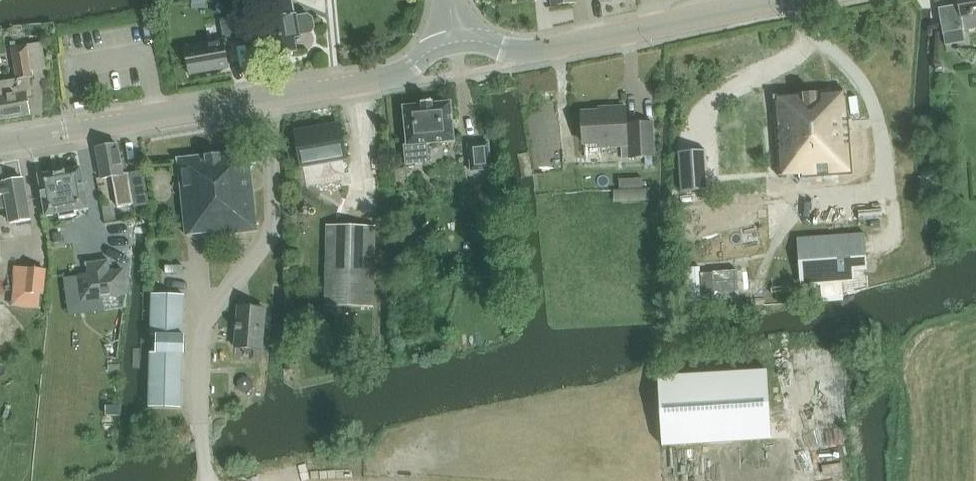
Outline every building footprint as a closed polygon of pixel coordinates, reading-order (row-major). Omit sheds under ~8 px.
[(292,0),(274,0),(263,2),(267,23),(263,24),(266,42),(270,41),(272,54),(283,56),(290,55),(296,50),(294,38),(313,34),(318,27),(316,17),(310,14),(295,17),(292,0)] [(939,8),(944,34),(963,31),(975,29),(975,0),(958,0),(959,5),(939,8)] [(225,40),(186,47),(191,75),(230,68),(226,45),(239,43),(235,19),(222,22),(225,40)] [(47,69),(43,43),(17,47),(16,43),(11,44),(17,80),(0,83),(0,120),(30,115),(27,96),(30,96),(28,80),(31,79),(30,72),(47,69)] [(847,92),(775,97),(780,176),(800,175),(800,178),(852,174),(847,92)] [(426,144),(454,141),(451,102),(405,106),(408,145),(403,145),(405,165),(428,163),(426,144)] [(600,148),(622,146),(623,158),(656,156),(655,121),(626,123),(625,105),(609,106),(609,110),(583,111),(584,143),(598,142),(600,148)] [(301,165),(345,158),(339,124),(296,131),(301,165)] [(472,171),(492,170),(490,143),(469,145),(472,171)] [(119,144),(97,148),(102,178),(114,176),(119,207),(134,204),(134,207),(149,204),(146,189),(143,169),(124,172),(119,144)] [(681,191),(709,190),(706,150),(679,152),(681,191)] [(209,236),(259,231),(250,151),(179,159),(187,235),(208,232),(209,236)] [(39,175),(46,216),(59,214),(60,218),(77,215),(76,211),(89,209),(82,168),(66,170),(55,172),(55,173),(39,175)] [(9,208),(11,224),(31,221),(24,179),(5,182),(4,173),(0,173),(0,210),(9,208)] [(643,179),(619,180),(619,189),(643,188),(643,179)] [(753,201),(694,212),(698,236),(757,225),(753,201)] [(327,307),(376,307),(377,225),(328,224),(327,307)] [(53,243),(62,241),(60,232),(52,234),(53,243)] [(854,272),(867,271),(865,233),(838,235),(841,272),(854,272)] [(804,240),(805,257),(835,255),(834,238),(804,240)] [(805,283),(820,282),(819,260),(803,261),(805,283)] [(124,270),(110,272),(109,262),(110,262),(110,261),(87,264),(87,265),(88,265),(90,275),(80,276),(83,301),(128,295),(124,270)] [(740,300),(737,270),(713,272),(713,273),(701,274),(700,267),(686,268),(688,302),(703,301),(703,298),(715,297),(715,302),(740,300)] [(26,269),(24,293),(41,295),(44,295),(47,270),(26,269)] [(184,335),(186,294),(154,293),(152,335),(158,335),(157,352),(152,352),(150,407),(182,408),(184,353),(186,353),(186,335),(184,335)] [(266,309),(239,307),(235,347),(263,349),(266,309)] [(772,440),(767,370),(659,377),(663,446),(772,440)] [(240,387),(243,391),(248,391),(252,387),(252,382),(249,378),(244,378),(240,382),(240,387)] [(121,415),(121,405),(106,405),(106,415),(121,415)] [(737,480),(776,480),(775,448),(736,449),(737,480)]
